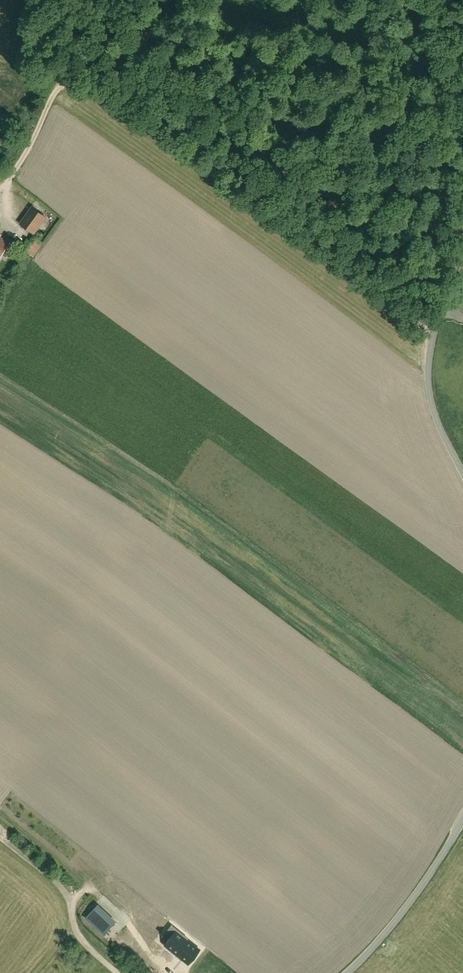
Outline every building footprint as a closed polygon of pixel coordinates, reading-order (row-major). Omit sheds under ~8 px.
[(20,224),(34,234),(47,217),(34,207),(20,224)] [(2,255),(7,258),(12,250),(8,247),(10,243),(0,236),(0,259),(2,255)] [(115,921),(109,915),(106,918),(95,908),(87,916),(104,932),(115,921)] [(168,940),(168,941),(165,945),(188,963),(194,955),(195,956),(200,950),(187,940),(187,939),(188,938),(182,933),(181,935),(181,934),(181,935),(176,931),(170,938),(169,937),(167,939),(168,940)]
